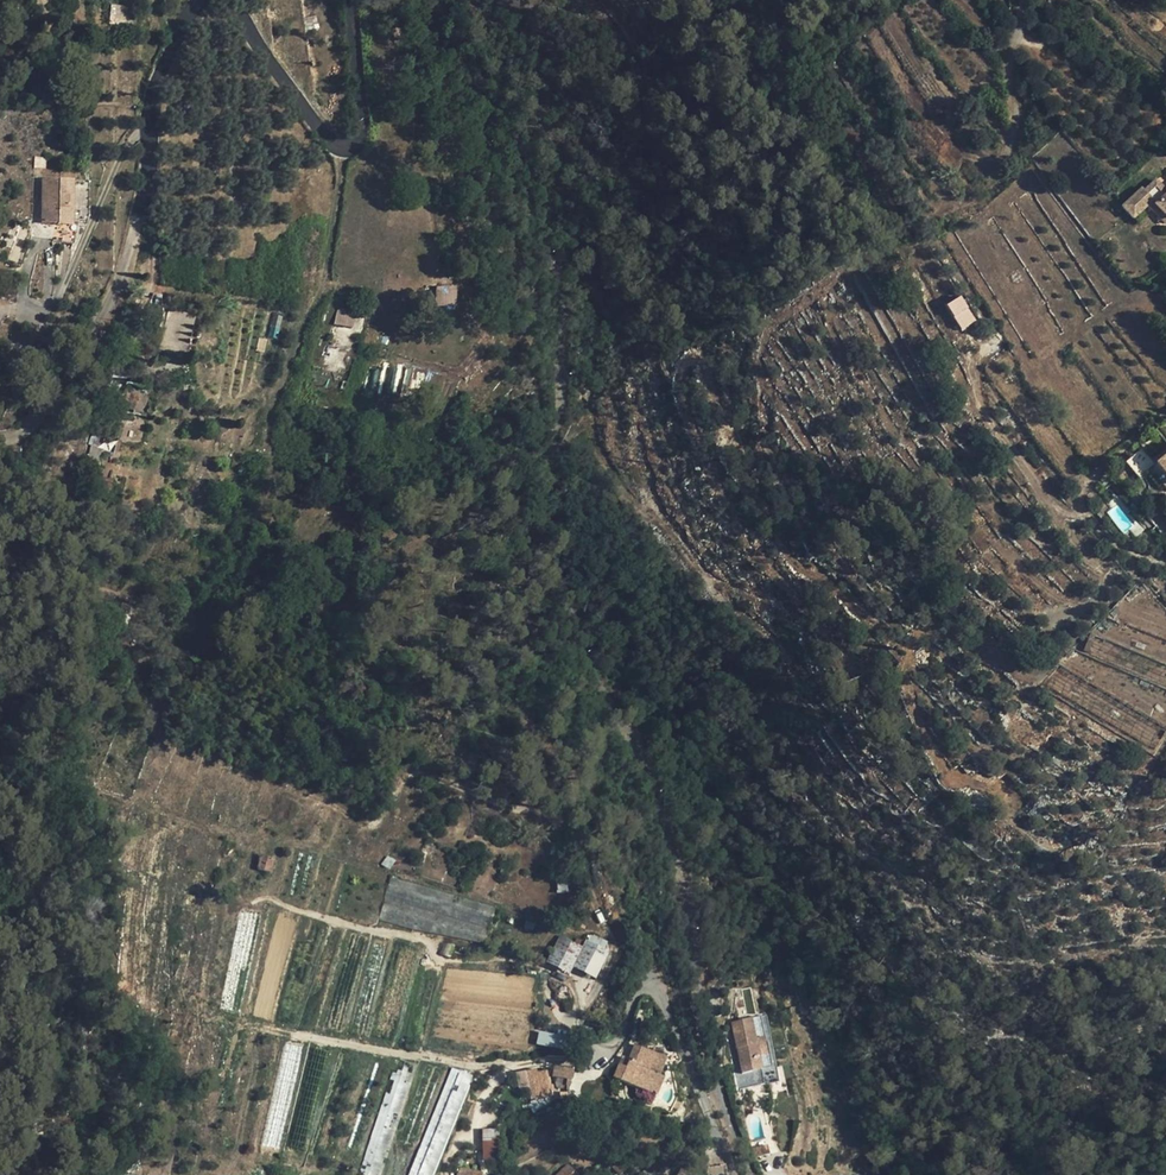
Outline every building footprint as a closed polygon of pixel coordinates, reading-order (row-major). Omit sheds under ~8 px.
[(110,19),(124,20),(125,6),(112,5),(110,19)] [(783,143),(769,148),(774,160),(788,154),(783,143)] [(1156,180),(1145,191),(1143,189),(1123,207),(1133,218),(1147,205),(1155,205),(1165,217),(1165,191),(1156,180)] [(71,226),(72,182),(42,181),(41,224),(57,224),(57,226),(71,226)] [(1155,205),(1147,205),(1165,224),(1165,223),(1165,217),(1155,205)] [(71,226),(57,226),(51,241),(73,245),(77,224),(71,225),(71,226)] [(436,305),(457,304),(456,285),(435,285),(436,305)] [(962,330),(977,320),(961,294),(946,304),(962,330)] [(335,324),(353,326),(354,310),(337,309),(335,324)] [(180,321),(176,341),(187,344),(191,323),(180,321)] [(1149,469),(1156,464),(1143,448),(1126,462),(1139,478),(1149,469)] [(1156,464),(1149,469),(1165,490),(1165,456),(1156,464)] [(964,605),(951,594),(941,605),(954,616),(964,605)] [(124,624),(132,608),(123,603),(115,620),(124,624)] [(382,865),(390,869),(395,859),(386,855),(382,865)] [(257,870),(269,873),(273,859),(261,856),(257,870)] [(391,876),(384,898),(490,929),(496,910),(391,876)] [(490,929),(384,898),(379,920),(485,945),(490,929)] [(583,948),(560,936),(545,963),(569,975),(573,968),(583,948)] [(454,944),(443,942),(439,954),(450,958),(454,944)] [(573,968),(595,980),(609,953),(586,942),(583,948),(573,968)] [(776,1067),(766,1016),(731,1023),(741,1074),(737,1075),(740,1090),(751,1087),(748,1073),(761,1070),(776,1067)] [(535,1045),(575,1052),(577,1039),(538,1032),(535,1045)] [(666,1059),(635,1045),(629,1060),(625,1067),(619,1065),(613,1079),(638,1089),(635,1095),(653,1102),(656,1096),(664,1078),(659,1076),(666,1059)] [(623,1057),(619,1065),(625,1067),(629,1060),(623,1057)] [(417,1065),(405,1061),(401,1071),(393,1069),(359,1174),(360,1174),(381,1174),(417,1065)] [(425,1062),(396,1139),(416,1146),(446,1069),(425,1062)] [(574,1069),(554,1065),(552,1076),(567,1079),(571,1080),(574,1069)] [(761,1070),(764,1085),(779,1082),(776,1067),(761,1070)] [(408,1174),(432,1174),(472,1076),(452,1068),(408,1174)] [(530,1100),(551,1096),(547,1070),(537,1072),(536,1068),(525,1070),(528,1087),(530,1100)] [(528,1087),(525,1070),(516,1072),(519,1088),(528,1087)] [(748,1073),(751,1087),(764,1085),(761,1070),(748,1073)] [(81,1094),(61,1091),(59,1105),(79,1109),(81,1094)] [(483,1152),(498,1152),(498,1130),(483,1130),(483,1152)] [(498,1152),(483,1152),(483,1161),(498,1161),(498,1152)] [(618,1161),(612,1166),(619,1174),(620,1174),(626,1170),(618,1161)] [(562,1171),(567,1174),(581,1174),(569,1164),(562,1171)]
